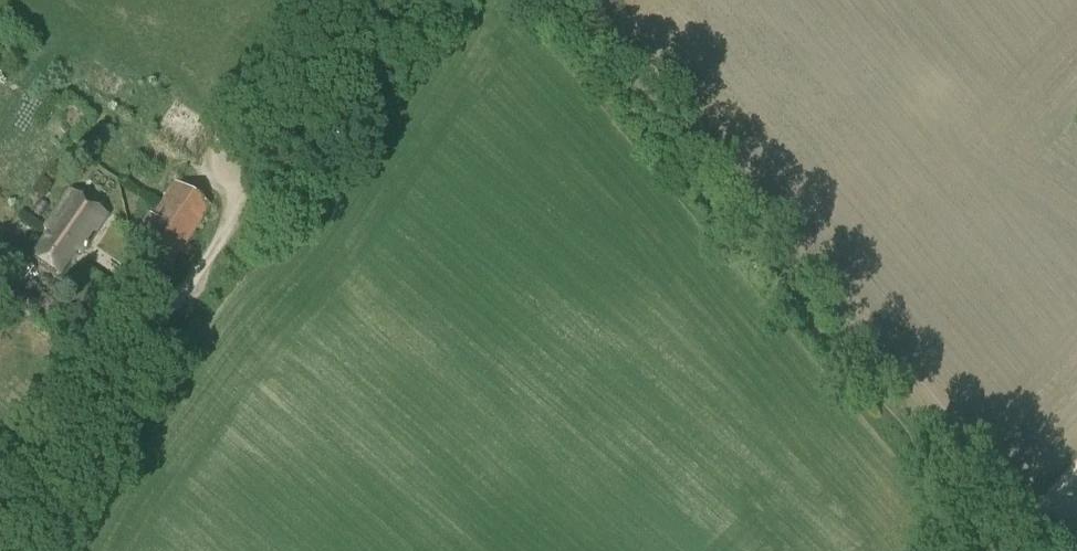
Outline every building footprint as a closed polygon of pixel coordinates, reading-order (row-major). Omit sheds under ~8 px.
[(131,240),(171,269),(211,208),(174,182),(151,216),(149,215),(131,240)] [(81,255),(108,216),(70,191),(43,229),(48,233),(32,257),(59,276),(76,251),(81,255)]
